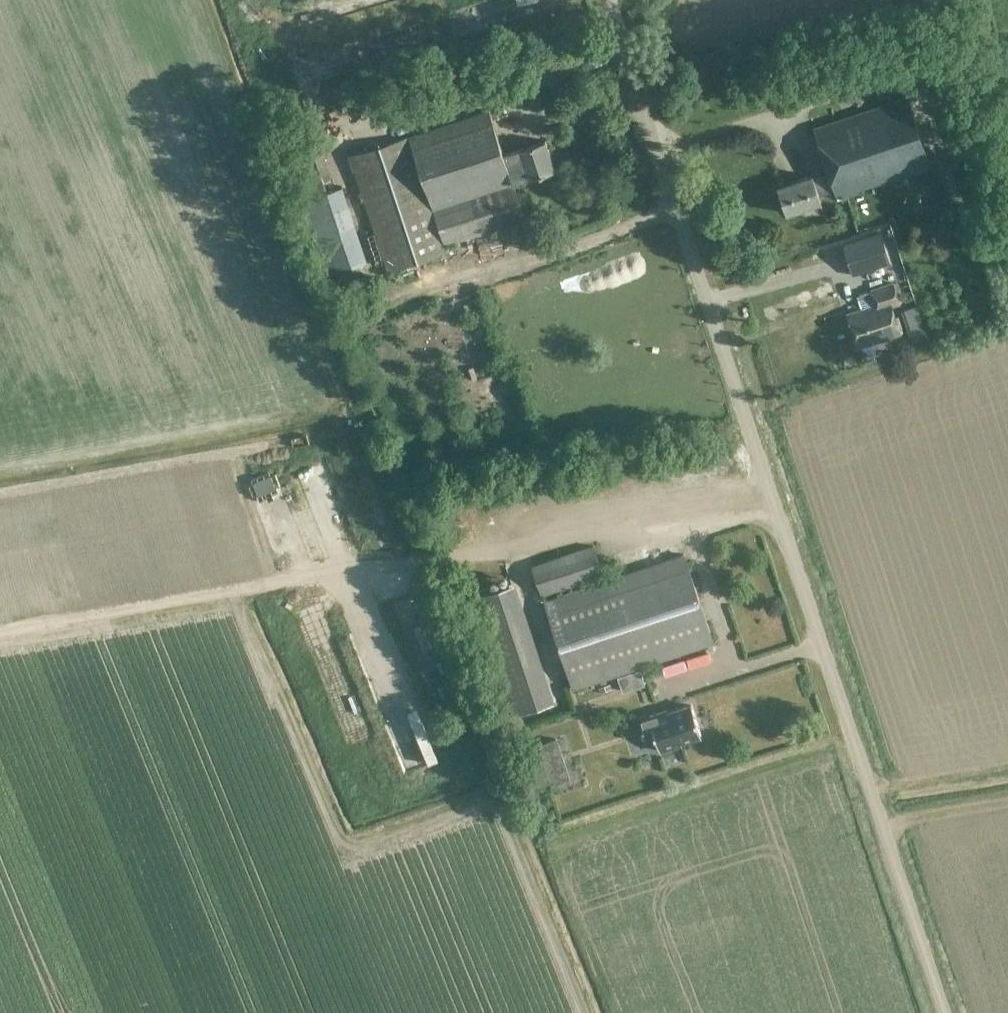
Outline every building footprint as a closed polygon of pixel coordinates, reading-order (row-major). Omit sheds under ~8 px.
[(333,72),(326,58),(305,68),(312,82),(333,72)] [(837,195),(929,164),(906,95),(814,126),(829,172),(812,178),(810,173),(777,184),(786,212),(820,200),(817,193),(834,187),(837,195)] [(545,138),(517,147),(503,152),(489,110),(349,155),(387,268),(446,248),(445,243),(525,216),(513,181),(554,168),(545,138)] [(285,132),(306,195),(334,186),(312,123),(285,132)] [(564,140),(577,141),(577,125),(565,124),(564,140)] [(300,198),(326,274),(366,260),(341,185),(300,198)] [(889,262),(879,232),(841,244),(851,274),(889,262)] [(859,344),(900,331),(891,303),(898,301),(893,282),(872,289),(876,302),(848,310),(859,344)] [(921,322),(916,306),(901,311),(906,327),(921,322)] [(268,466),(247,474),(261,511),(282,503),(268,466)] [(592,543),(530,564),(541,595),(603,574),(592,543)] [(544,599),(574,689),(713,642),(682,551),(660,558),(656,544),(613,559),(618,574),(544,599)] [(468,598),(474,615),(476,614),(510,716),(549,703),(509,584),(468,598)] [(324,660),(337,657),(334,641),(320,644),(324,660)] [(638,718),(645,739),(654,736),(658,750),(680,743),(679,740),(699,734),(690,704),(656,715),(656,712),(638,718)] [(563,759),(556,737),(537,743),(544,765),(563,759)]
